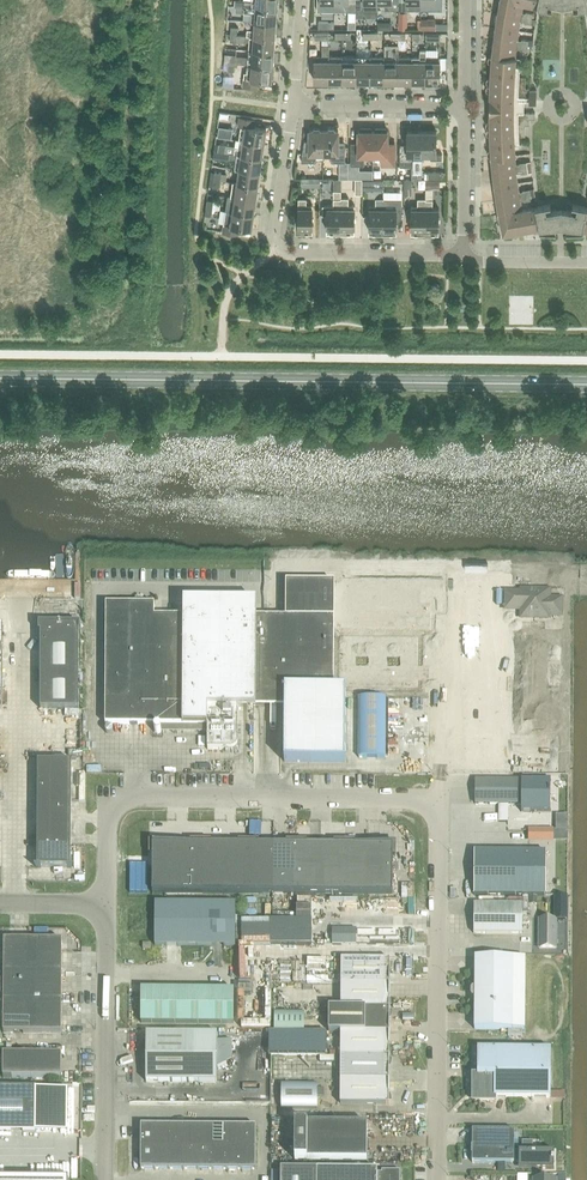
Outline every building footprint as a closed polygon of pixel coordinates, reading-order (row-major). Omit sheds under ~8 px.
[(277,0),(252,0),(252,1),(244,0),(244,6),(277,9),(277,0)] [(334,0),(317,0),(317,11),(334,11),(334,0)] [(334,11),(356,11),(356,9),(356,0),(334,0),(334,11)] [(356,9),(366,10),(377,10),(377,2),(377,0),(356,0),(356,9)] [(399,0),(377,0),(377,2),(384,2),(384,10),(399,10),(399,0)] [(399,10),(399,12),(407,12),(407,4),(420,5),(420,0),(399,0),(399,10)] [(442,0),(420,0),(420,5),(420,10),(427,10),(442,10),(442,0)] [(488,127),(488,128),(489,128),(491,156),(489,156),(489,157),(491,157),(494,185),(499,213),(522,209),(520,200),(524,200),(524,201),(531,200),(529,189),(522,190),(523,191),(519,192),(516,173),(520,172),(520,174),(527,173),(526,162),(519,163),(519,164),(515,164),(514,155),(515,155),(514,146),(513,112),(513,100),(514,86),(515,67),(516,58),(515,57),(516,48),(520,49),(520,50),(527,51),(528,40),(521,39),(521,40),(517,40),(520,21),(524,22),(523,23),(531,24),(532,13),(525,12),(525,13),(521,12),(523,4),(503,0),(500,0),(495,27),(492,55),(490,55),(490,56),(492,56),(490,84),(488,84),(488,85),(490,85),(489,100),(489,112),(489,127),(488,127)] [(523,4),(546,8),(547,2),(557,4),(562,5),(568,4),(577,2),(578,8),(586,7),(586,0),(503,0),(523,4)] [(277,9),(244,6),(243,13),(251,13),(250,21),(254,22),(254,21),(276,23),(277,9)] [(399,12),(398,29),(407,29),(407,12),(399,12)] [(421,19),(420,29),(435,29),(435,19),(421,19)] [(346,20),(346,29),(355,29),(355,20),(348,20),(346,20)] [(254,21),(254,22),(254,30),(247,29),(246,36),(249,36),(249,35),(275,37),(276,23),(254,21)] [(249,35),(249,36),(248,50),(274,52),(275,37),(249,35)] [(328,56),(329,56),(329,45),(322,45),(322,56),(313,56),(313,61),(314,61),(314,81),(328,81),(328,56)] [(392,56),(384,56),(384,82),(398,82),(398,56),(398,49),(392,49),(392,56)] [(419,57),(412,57),(411,82),(425,82),(426,57),(426,50),(419,49),(419,57)] [(248,50),(247,64),(273,66),(274,52),(248,50)] [(224,62),(234,63),(235,56),(235,54),(225,54),(224,62)] [(234,63),(244,64),(245,56),(235,56),(234,63)] [(342,56),(329,56),(328,56),(328,81),(342,81),(342,56)] [(342,56),(342,81),(356,82),(356,56),(342,56)] [(370,56),(356,56),(356,82),(370,82),(370,56)] [(370,56),(370,82),(384,82),(384,56),(370,56)] [(398,56),(398,82),(411,82),(412,57),(398,56)] [(440,57),(426,57),(425,82),(440,82),(440,57)] [(244,72),(243,86),(258,87),(259,80),(271,81),(273,66),(247,64),(247,72),(244,72)] [(519,77),(518,100),(523,100),(524,100),(536,101),(536,90),(530,90),(530,88),(525,88),(525,77),(519,77)] [(518,136),(519,136),(525,136),(524,125),(529,125),(529,119),(535,119),(535,112),(524,112),(523,112),(518,112),(518,136)] [(243,140),(264,143),(266,129),(254,127),(255,120),(239,117),(238,125),(241,126),(239,140),(243,141),(243,140)] [(219,127),(217,137),(231,139),(233,129),(219,127)] [(373,155),(373,131),(370,131),(370,128),(361,128),(361,131),(358,131),(358,146),(351,146),(350,165),(364,165),(364,155),(373,155)] [(373,131),(373,155),(381,155),(381,165),(395,166),(395,147),(388,146),(388,131),(385,131),(385,129),(376,128),(376,131),(373,131)] [(324,153),(324,130),(321,130),(319,129),(314,129),(312,130),(309,130),(309,144),(304,144),(301,162),(316,162),(316,153),(324,153)] [(324,130),(324,153),(331,153),(331,162),(339,162),(345,162),(345,146),(338,145),(338,131),(336,131),(334,129),(328,129),(327,130),(324,130)] [(422,159),(422,154),(422,131),(407,131),(407,149),(400,149),(400,166),(413,166),(413,159),(422,159)] [(422,131),(422,154),(430,154),(430,159),(442,159),(442,154),(436,154),(436,131),(422,131)] [(243,140),(243,141),(242,148),(235,147),(234,154),(237,154),(262,158),(264,143),(243,140)] [(237,154),(235,168),(239,169),(260,172),(262,158),(237,154)] [(339,178),(341,178),(348,179),(348,162),(345,162),(339,162),(339,178)] [(239,169),(237,182),(237,183),(258,186),(260,172),(239,169)] [(320,178),(300,178),(300,188),(320,188),(320,178)] [(362,179),(362,189),(383,190),(383,179),(362,179)] [(425,189),(439,189),(439,179),(427,179),(425,179),(425,189)] [(237,183),(237,182),(233,182),(230,196),(256,200),(258,186),(237,183)] [(322,215),(327,215),(327,231),(340,231),(341,198),(341,191),(333,191),(333,205),(322,205),(322,215)] [(233,211),(253,214),(256,200),(230,196),(228,196),(226,211),(233,212),(233,211)] [(312,231),(312,205),(306,205),(306,198),(298,198),(298,219),(295,219),(295,231),(312,231)] [(348,198),(341,198),(340,231),(354,231),(355,205),(348,205),(348,198)] [(383,199),(383,198),(375,198),(375,205),(369,205),(369,231),(383,232),(383,199)] [(425,199),(426,199),(417,198),(417,206),(411,206),(411,232),(425,232),(425,199)] [(383,199),(383,232),(396,232),(397,218),(401,218),(401,209),(390,208),(390,199),(383,199)] [(425,199),(425,232),(439,232),(439,209),(432,209),(433,200),(425,199)] [(497,214),(499,214),(502,229),(511,229),(511,233),(539,228),(539,231),(540,230),(540,229),(557,230),(557,229),(555,229),(555,226),(561,226),(566,226),(566,229),(564,229),(564,230),(582,230),(582,231),(583,228),(586,229),(586,207),(577,205),(575,211),(567,209),(561,208),(555,209),(546,211),(545,205),(522,209),(499,213),(497,214)] [(233,212),(226,211),(223,232),(238,234),(239,227),(251,229),(253,214),(233,211),(233,212)] [(106,604),(105,724),(198,725),(198,732),(207,732),(207,749),(231,750),(232,750),(232,749),(233,749),(234,749),(235,748),(236,748),(236,747),(237,746),(237,745),(237,744),(238,744),(238,743),(238,701),(284,701),(284,762),(345,762),(345,689),(333,689),(334,618),(334,582),(286,581),(285,617),(226,617),(226,605),(213,604),(213,617),(154,616),(154,604),(106,604)] [(510,593),(506,593),(506,597),(504,598),(504,603),(506,605),(506,608),(522,609),(522,617),(548,617),(548,615),(560,615),(560,599),(548,599),(548,591),(522,591),(522,593),(518,593),(517,591),(511,591),(510,593)] [(40,625),(40,709),(78,709),(78,625),(40,625)] [(69,711),(69,723),(84,723),(83,710),(69,711)] [(71,868),(71,846),(71,762),(38,762),(37,867),(71,868)] [(522,780),(475,780),(475,804),(522,804),(522,810),(521,810),(521,812),(550,812),(550,811),(549,811),(549,795),(550,795),(550,790),(549,790),(549,781),(550,781),(550,780),(523,780),(522,780)] [(528,830),(528,841),(553,841),(553,830),(528,830)] [(176,893),(177,844),(152,844),(152,893),(176,893)] [(201,844),(177,844),(176,893),(200,893),(201,844)] [(201,844),(200,893),(224,893),(224,844),(201,844)] [(248,844),(224,844),(224,893),(248,893),(248,844)] [(272,845),(248,844),(248,893),(272,893),(272,845)] [(272,845),(272,893),(296,894),(296,845),(272,845)] [(296,845),(296,894),(320,894),(320,845),(296,845)] [(344,845),(320,845),(320,894),(344,894),(344,845)] [(368,845),(344,845),(344,894),(368,894),(368,845)] [(368,845),(368,894),(392,894),(393,845),(368,845)] [(474,851),(474,895),(545,896),(546,852),(474,851)] [(555,895),(555,920),(556,920),(566,920),(566,896),(555,895)] [(297,897),(297,921),(312,921),(312,897),(297,897)] [(235,903),(155,902),(154,945),(235,946),(235,903)] [(270,917),(295,917),(295,902),(270,903),(270,917)] [(522,904),(474,904),(473,933),(522,934),(522,904)] [(555,920),(539,920),(539,948),(555,948),(556,920),(555,920)] [(241,921),(241,944),(311,944),(312,921),(297,921),(241,921)] [(390,943),(406,941),(405,934),(389,936),(390,943)] [(33,971),(33,940),(4,940),(3,971),(33,971)] [(33,940),(33,971),(62,972),(62,940),(33,940)] [(474,998),(474,1029),(524,1029),(525,957),(475,957),(474,988),(472,989),(470,990),(470,995),(472,997),(474,998)] [(341,959),(341,984),(389,984),(390,959),(341,959)] [(251,965),(239,965),(238,993),(245,993),(245,987),(250,987),(251,965)] [(3,971),(3,1002),(32,1002),(62,1002),(62,972),(33,971),(3,971)] [(389,984),(341,984),(341,1008),(389,1008),(389,984)] [(164,1023),(164,989),(141,989),(141,1023),(164,1023)] [(164,989),(164,1023),(187,1023),(187,990),(164,989)] [(210,990),(187,990),(187,1023),(210,1024),(210,990)] [(210,990),(210,1024),(233,1024),(234,990),(210,990)] [(32,1002),(3,1002),(3,1033),(32,1033),(32,1002)] [(62,1002),(32,1002),(32,1033),(62,1033),(62,1002)] [(389,1008),(341,1008),(329,1007),(328,1031),(340,1032),(389,1032),(389,1008)] [(274,1012),(274,1030),(304,1030),(304,1012),(274,1012)] [(389,1032),(340,1032),(340,1056),(389,1056),(389,1032)] [(218,1034),(194,1033),(146,1033),(145,1081),(218,1082),(218,1034)] [(478,1075),(550,1075),(550,1049),(478,1049),(478,1075)] [(3,1054),(3,1078),(61,1078),(62,1055),(3,1054)] [(340,1056),(340,1079),(389,1080),(389,1056),(340,1056)] [(550,1075),(478,1075),(478,1077),(472,1077),(472,1101),(495,1101),(495,1097),(550,1098),(550,1092),(550,1075)] [(389,1080),(340,1079),(340,1104),(388,1104),(389,1080)] [(317,1108),(317,1084),(281,1084),(281,1108),(317,1108)] [(35,1131),(36,1087),(0,1087),(0,1131),(35,1131)] [(295,1123),(294,1160),(367,1160),(367,1124),(295,1123)] [(140,1125),(140,1147),(155,1147),(155,1125),(140,1125)] [(155,1125),(155,1147),(169,1147),(169,1125),(155,1125)] [(184,1125),(169,1125),(169,1147),(184,1147),(184,1125)] [(184,1125),(184,1147),(198,1147),(198,1125),(184,1125)] [(212,1126),(198,1125),(198,1147),(212,1147),(212,1126)] [(227,1126),(212,1126),(212,1147),(227,1147),(227,1126)] [(241,1126),(227,1126),(227,1147),(241,1148),(241,1126)] [(241,1126),(241,1148),(255,1148),(256,1126),(241,1126)] [(514,1163),(514,1161),(514,1150),(514,1131),(472,1130),(472,1162),(514,1163)] [(522,1150),(514,1150),(514,1161),(541,1162),(541,1169),(553,1169),(554,1162),(553,1162),(553,1150),(532,1150),(532,1141),(522,1141),(522,1150)] [(155,1147),(140,1147),(140,1169),(155,1169),(155,1147)] [(155,1147),(155,1169),(169,1169),(169,1147),(155,1147)] [(169,1147),(169,1169),(183,1169),(184,1147),(169,1147)] [(198,1147),(184,1147),(183,1169),(198,1169),(198,1147)] [(198,1147),(198,1169),(212,1169),(212,1147),(198,1147)] [(227,1147),(212,1147),(212,1169),(227,1169),(227,1147)] [(227,1147),(227,1169),(241,1169),(241,1148),(227,1147)] [(255,1148),(241,1148),(241,1169),(255,1169),(255,1148)] [(281,1170),(280,1179),(400,1179),(400,1171),(381,1170),(381,1173),(377,1173),(377,1170),(317,1170),(316,1170),(281,1170)]
